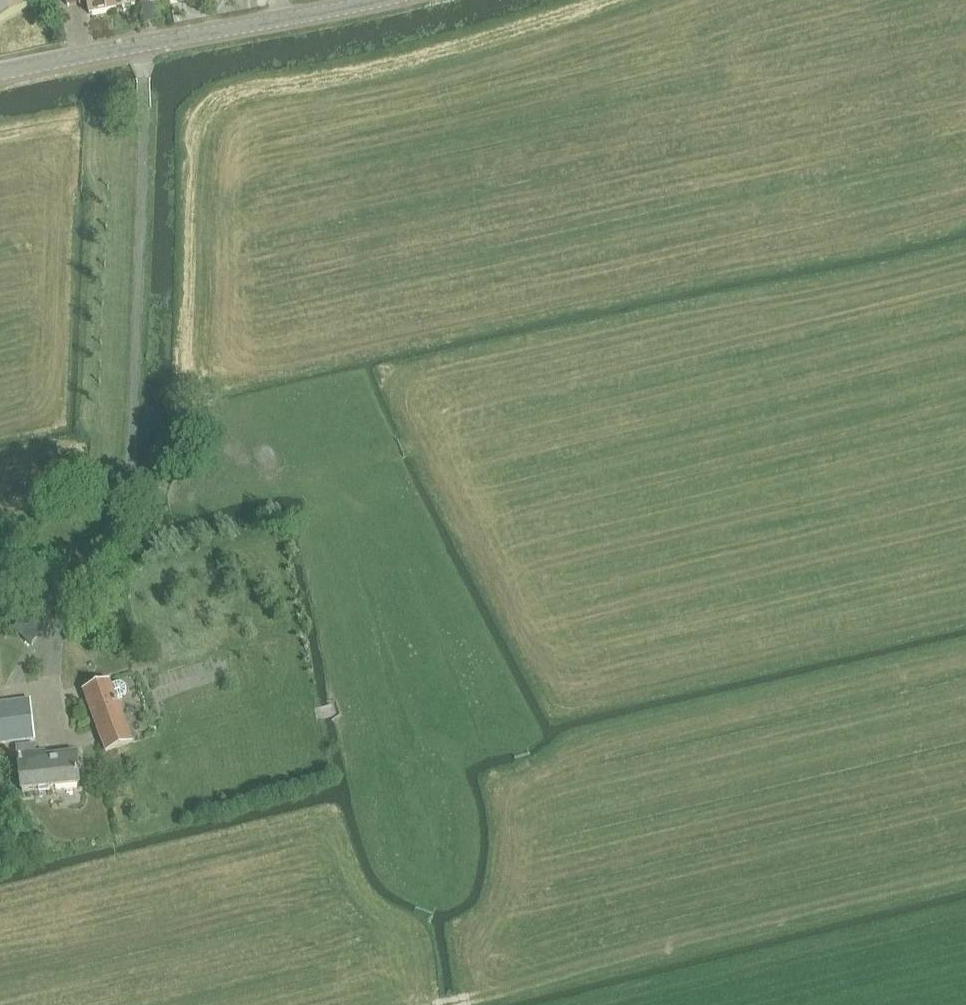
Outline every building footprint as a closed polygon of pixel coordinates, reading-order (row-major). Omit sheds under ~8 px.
[(35,6),(32,0),(0,0),(0,23),(35,6)] [(69,6),(89,2),(91,14),(134,6),(133,0),(68,0),(69,6)] [(84,692),(99,730),(123,721),(116,702),(122,700),(125,697),(126,693),(125,688),(120,685),(116,685),(111,687),(109,683),(84,692)] [(0,704),(0,745),(17,743),(36,741),(31,701),(0,704)] [(132,743),(123,721),(99,730),(107,752),(132,743)] [(77,755),(19,762),(22,795),(25,794),(26,806),(57,802),(56,791),(81,788),(80,782),(93,781),(90,760),(78,761),(77,755)]
